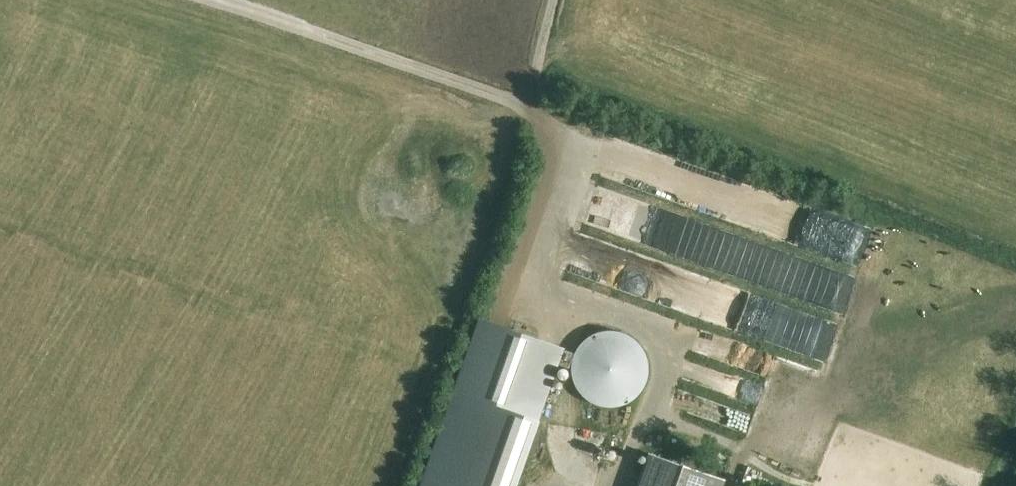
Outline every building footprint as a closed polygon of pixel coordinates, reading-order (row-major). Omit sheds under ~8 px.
[(750,245),(767,244),(766,227),(749,227),(750,245)] [(637,319),(741,349),(750,321),(646,290),(637,319)] [(564,348),(478,317),(419,485),(515,485),(564,348)] [(579,345),(576,350),(573,356),(571,363),(570,369),(571,376),(573,382),(576,389),(579,394),(584,399),(590,403),(596,406),(602,407),(609,408),(616,407),(622,406),(628,403),(634,399),(639,394),(642,389),(645,383),(647,376),(647,369),(647,363),(645,356),(642,350),(638,345),(634,340),(628,336),(622,333),(616,331),(609,331),(602,331),(596,333),(589,336),(584,340),(579,345)] [(636,485),(721,485),(646,458),(636,485)]
